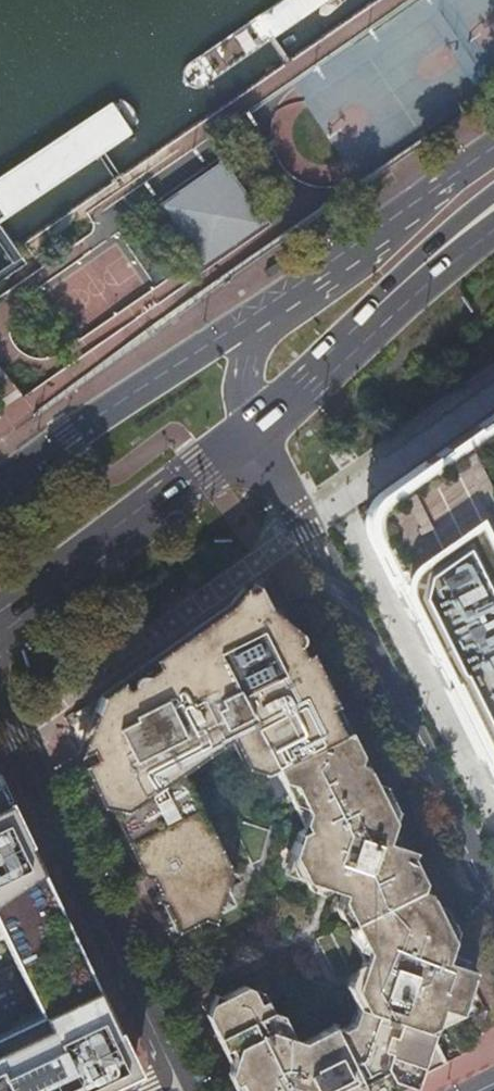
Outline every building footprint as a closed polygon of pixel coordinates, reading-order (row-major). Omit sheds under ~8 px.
[(231,97),(240,111),(412,0),(380,0),(231,97)] [(262,223),(217,158),(148,202),(195,269),(262,223)] [(118,180),(45,225),(46,290),(71,331),(88,331),(150,292),(107,224),(107,206),(125,195),(125,180),(118,180)] [(32,290),(48,281),(40,266),(23,274),(32,290)] [(422,463),(357,507),(493,782),(493,570),(482,544),(493,534),(493,414),(422,463)] [(259,585),(257,582),(152,656),(152,659),(259,585)] [(259,585),(152,659),(153,666),(142,674),(140,673),(136,672),(133,673),(130,676),(130,680),(130,683),(101,703),(90,727),(101,749),(84,758),(116,825),(127,831),(174,931),(217,910),(224,886),(220,879),(230,874),(183,775),(235,749),(245,766),(262,771),(273,765),(280,779),(291,781),(305,810),(300,820),(304,828),(298,832),(291,854),(304,880),(332,889),(342,892),(341,900),(351,921),(353,925),(360,940),(400,920),(433,905),(427,892),(417,889),(421,881),(406,849),(396,846),(386,842),(388,830),(391,819),(363,762),(354,760),(357,751),(346,729),(340,732),(287,626),(281,629),(259,585)] [(354,760),(363,762),(357,751),(354,760)] [(280,779),(300,820),(305,810),(291,781),(280,779)] [(73,1081),(129,1054),(3,790),(0,787),(0,914),(46,1009),(0,1031),(0,1090),(54,1090),(73,1081)] [(386,842),(396,846),(388,830),(386,842)] [(285,874),(304,880),(291,854),(285,874)] [(332,889),(304,880),(309,890),(322,895),(332,889)] [(224,886),(217,910),(232,902),(224,886)] [(351,921),(341,900),(338,912),(341,918),(351,921)] [(362,973),(352,1005),(430,1031),(438,1007),(462,1016),(469,977),(464,966),(454,963),(444,960),(447,950),(450,939),(433,905),(400,920),(360,940),(366,952),(363,961),(360,969),(362,973)] [(349,937),(353,943),(360,940),(353,925),(349,937)] [(360,940),(353,943),(363,961),(366,952),(360,940)] [(444,960),(454,963),(447,950),(444,960)] [(345,980),(350,988),(356,970),(347,974),(345,980)] [(469,1012),(474,986),(469,977),(462,1016),(469,1012)] [(207,1016),(243,1090),(387,1090),(446,1062),(430,1031),(352,1005),(346,1024),(334,1029),(327,1026),(294,1042),(282,1038),(271,1015),(263,1013),(256,1003),(249,1006),(242,991),(240,987),(202,1005),(207,1016)] [(252,993),(242,991),(249,1006),(256,1003),(252,993)] [(438,1007),(430,1031),(462,1016),(438,1007)] [(129,1054),(73,1081),(54,1090),(98,1090),(138,1072),(129,1054)]
